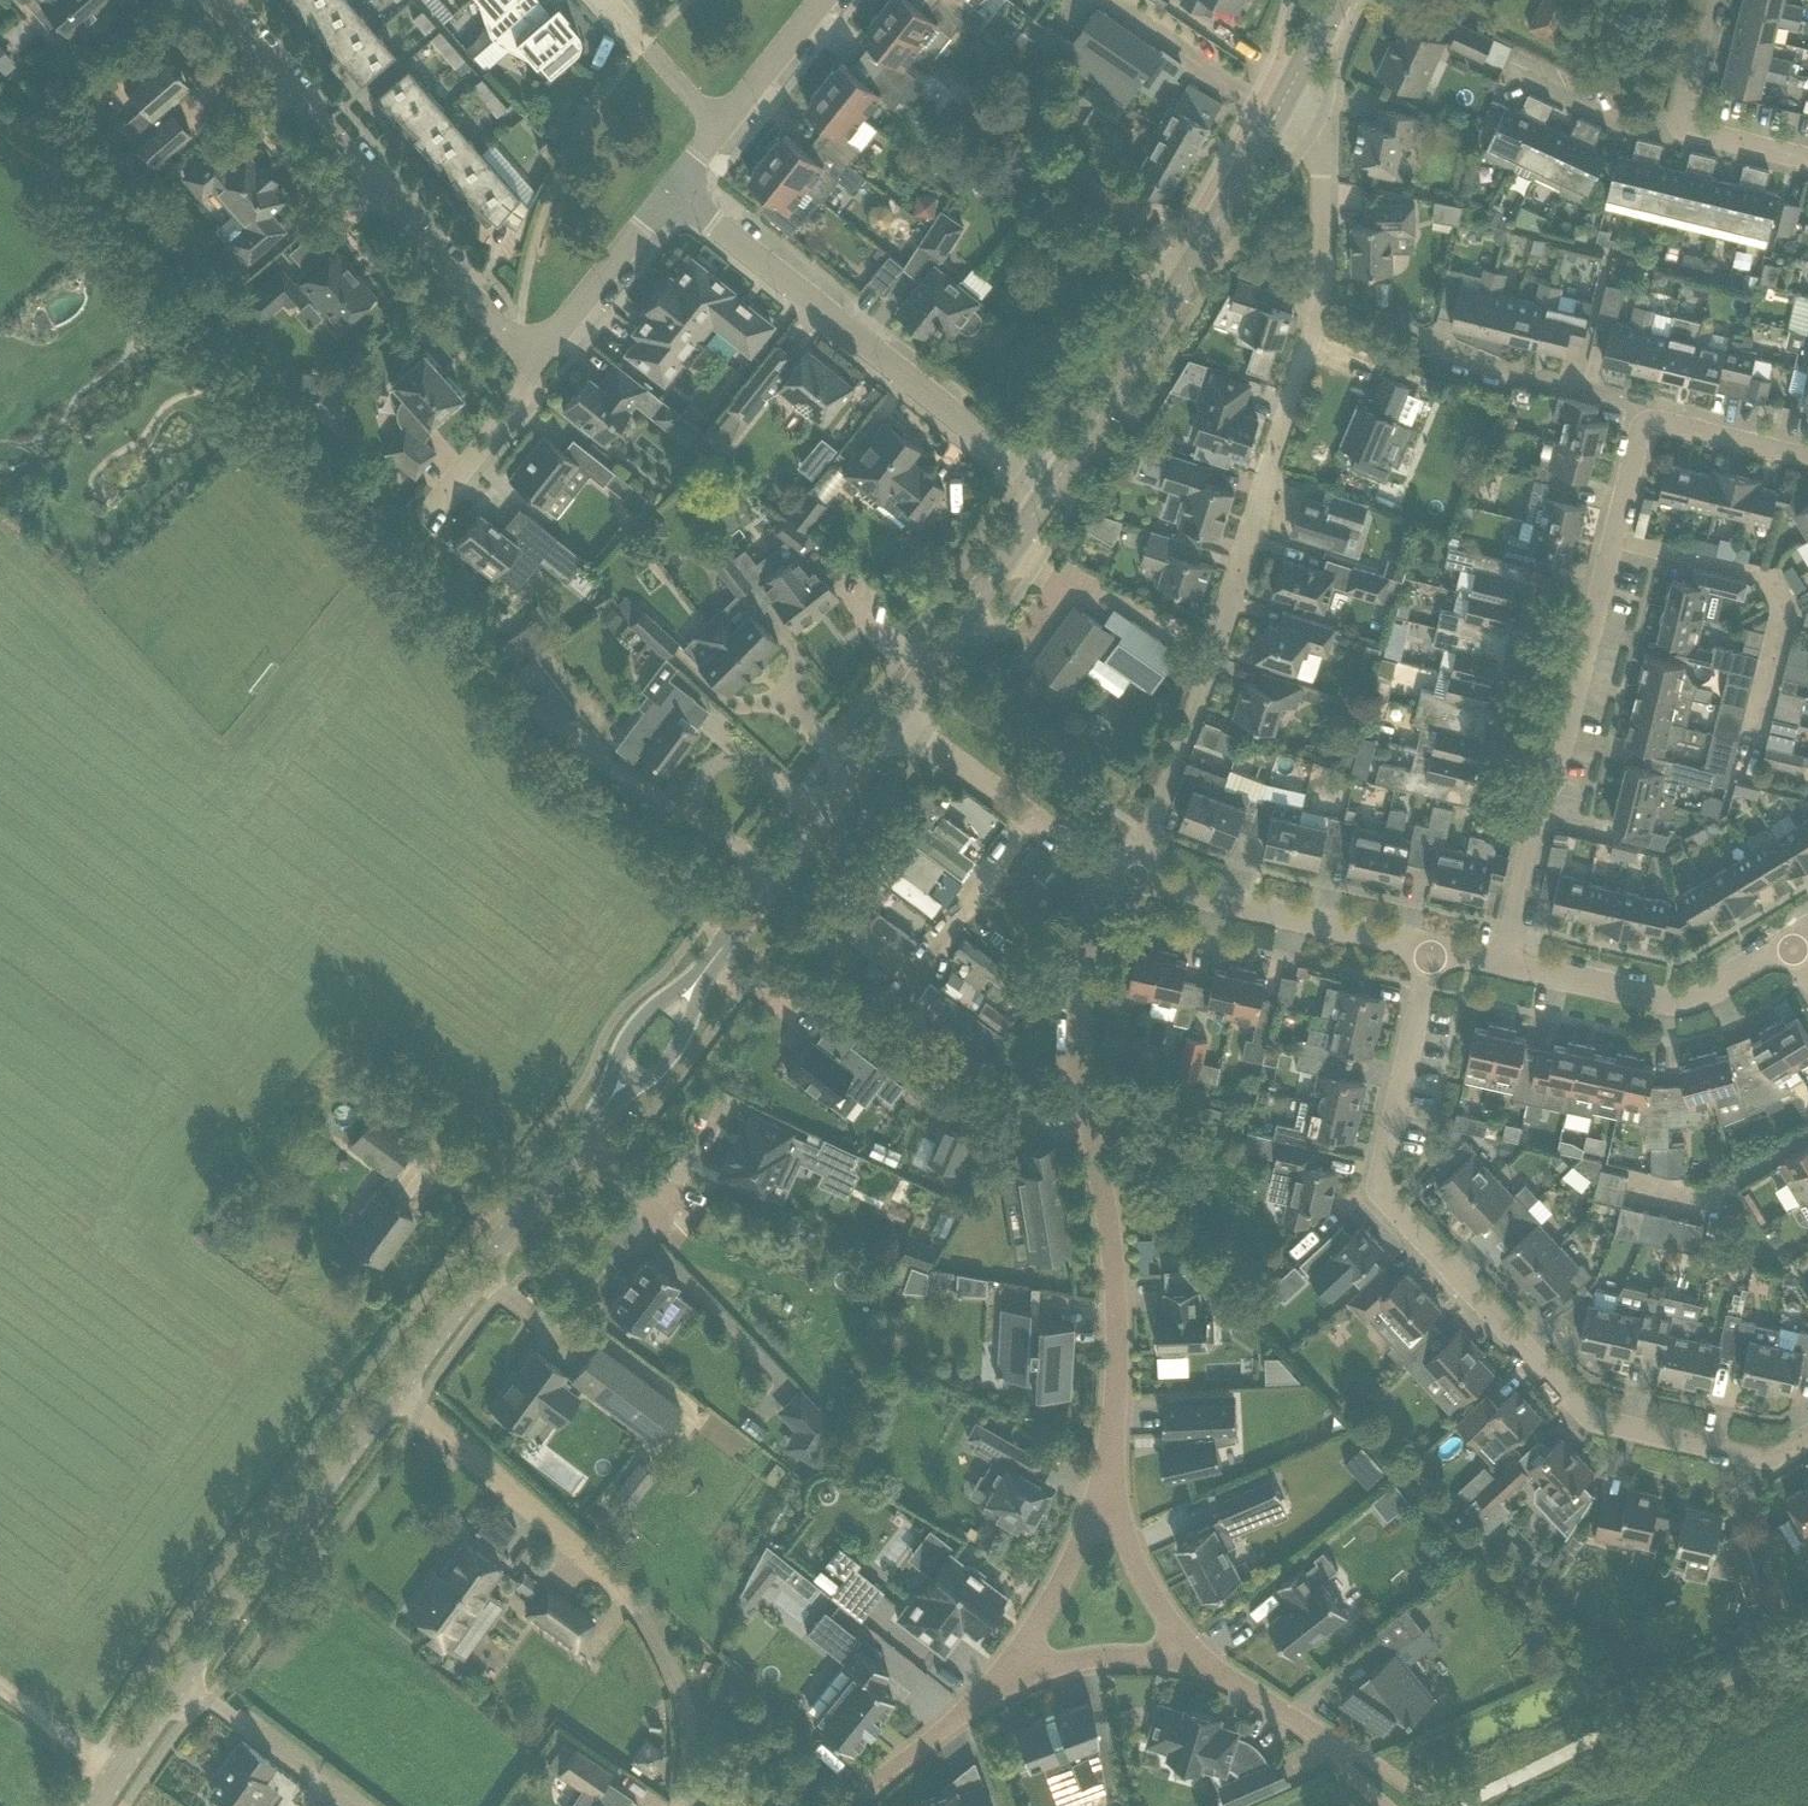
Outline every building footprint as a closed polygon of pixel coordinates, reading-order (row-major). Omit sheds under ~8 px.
[(43,4),(36,10),(48,23),(55,17),(69,33),(72,30),(74,32),(103,7),(101,5),(107,0),(40,0),(43,4)] [(302,16),(304,14),(304,15),(306,14),(307,14),(324,0),(289,0),(302,16)] [(302,16),(321,37),(322,36),(323,36),(325,35),(326,36),(357,9),(349,0),(324,0),(307,14),(306,14),(304,15),(304,14),(302,16)] [(510,1),(512,0),(478,0),(485,22),(464,47),(471,55),(493,37),(520,13),(510,1)] [(879,11),(920,44),(920,45),(931,54),(933,52),(936,55),(964,20),(939,0),(937,0),(927,13),(911,0),(889,0),(879,11)] [(964,20),(979,0),(980,0),(939,0),(964,20)] [(1180,1),(1204,12),(1210,0),(1181,0),(1180,1)] [(1239,11),(1244,0),(1216,0),(1239,11)] [(1557,40),(1575,0),(1542,0),(1539,5),(1529,27),(1557,40)] [(1743,3),(1800,17),(1803,6),(1783,1),(1783,0),(1743,0),(1743,3)] [(1743,3),(1736,30),(1773,39),(1778,23),(1798,28),(1800,17),(1743,3)] [(520,13),(493,37),(497,42),(532,60),(536,64),(537,63),(550,77),(574,56),(576,54),(578,51),(579,50),(579,49),(580,46),(580,43),(580,40),(579,37),(579,36),(577,34),(576,32),(574,30),(576,29),(565,17),(566,15),(557,4),(532,26),(520,13)] [(1062,59),(1092,80),(1126,105),(1126,104),(1126,103),(1161,51),(1098,8),(1062,59)] [(322,36),(321,37),(339,58),(341,57),(341,58),(343,56),(344,57),(375,30),(357,9),(326,36),(325,35),(323,36),(322,36)] [(411,18),(424,33),(434,24),(421,9),(411,18)] [(880,71),(907,92),(914,98),(926,83),(904,65),(920,45),(920,44),(879,11),(868,25),(871,27),(864,36),(891,57),(880,71)] [(1033,17),(1023,29),(1035,39),(1043,24),(1033,17)] [(1377,73),(1398,83),(1421,94),(1446,41),(1427,32),(1405,22),(1397,39),(1393,37),(1388,49),(1377,73)] [(1450,45),(1484,60),(1494,39),(1461,22),(1450,45)] [(341,57),(339,58),(353,73),(360,81),(394,52),(375,30),(344,57),(343,56),(341,58),(341,57)] [(429,38),(441,53),(452,44),(439,30),(429,38)] [(1020,30),(1013,39),(1021,46),(1028,37),(1020,30)] [(1736,30),(1729,57),(1788,71),(1790,60),(1770,55),(1773,39),(1736,30)] [(452,44),(441,53),(454,67),(464,59),(452,44)] [(3,70),(12,62),(0,48),(0,67),(3,70)] [(163,105),(189,83),(162,51),(142,67),(138,62),(123,75),(128,80),(123,84),(143,107),(135,113),(149,129),(134,142),(154,165),(190,133),(171,111),(169,112),(163,105)] [(1047,54),(1040,62),(1052,71),(1058,62),(1047,54)] [(1788,71),(1729,57),(1723,84),(1761,93),(1765,76),(1785,81),(1788,71)] [(834,69),(822,83),(863,116),(880,95),(895,106),(907,92),(880,71),(870,84),(842,63),(836,71),(834,69)] [(438,166),(435,168),(449,183),(450,182),(449,181),(456,186),(453,188),(467,205),(469,204),(468,203),(468,202),(475,208),(472,210),(485,224),(492,218),(496,221),(499,218),(515,228),(528,205),(406,66),(372,96),(375,98),(376,97),(375,96),(382,102),(379,104),(393,120),(395,119),(394,118),(401,123),(398,125),(412,140),(413,140),(412,138),(419,144),(416,146),(430,162),(432,161),(431,160),(438,166)] [(471,86),(483,101),(493,92),(480,78),(471,86)] [(1488,78),(1485,86),(1494,90),(1496,81),(1488,78)] [(1126,105),(1092,80),(1078,101),(1081,104),(1075,113),(1093,125),(1099,116),(1112,125),(1126,105)] [(834,129),(823,142),(849,163),(877,129),(862,117),(863,116),(822,83),(811,97),(814,99),(807,107),(834,129)] [(1133,180),(1146,188),(1167,200),(1222,104),(1201,92),(1188,84),(1176,105),(1172,103),(1146,147),(1150,150),(1133,180)] [(493,92),(483,101),(496,115),(506,107),(493,92)] [(1483,156),(1508,168),(1541,99),(1529,93),(1522,108),(1518,111),(1506,106),(1496,128),(1484,154),(1483,156)] [(1508,168),(1533,180),(1556,129),(1546,124),(1545,119),(1552,104),(1541,99),(1508,168)] [(943,106),(936,115),(946,123),(953,114),(943,106)] [(1370,161),(1368,171),(1394,177),(1404,131),(1416,133),(1419,116),(1405,113),(1381,108),(1378,124),(1362,121),(1354,157),(1370,161)] [(1533,180),(1558,192),(1590,122),(1579,116),(1572,131),(1568,135),(1556,129),(1533,180)] [(550,122),(543,137),(556,144),(563,128),(550,122)] [(1590,122),(1558,192),(1584,204),(1589,190),(1597,175),(1607,153),(1595,147),(1595,142),(1602,127),(1590,122)] [(1463,133),(1460,147),(1473,150),(1476,136),(1463,133)] [(771,148),(765,155),(821,199),(822,197),(827,197),(832,191),(831,186),(839,177),(855,190),(866,177),(849,163),(823,142),(813,156),(785,134),(779,142),(777,141),(771,148)] [(1605,206),(1632,212),(1650,140),(1638,137),(1634,153),(1630,157),(1618,154),(1612,178),(1605,206)] [(537,147),(552,163),(557,154),(545,140),(537,147)] [(1632,212),(1659,219),(1671,168),(1660,165),(1659,159),(1662,144),(1650,140),(1632,212)] [(235,246),(247,259),(282,229),(267,212),(284,197),(245,153),(229,167),(214,150),(184,175),(200,194),(211,184),(247,227),(243,231),(247,236),(235,246)] [(1066,175),(1081,183),(1102,196),(1116,171),(1081,150),(1066,175)] [(1659,219),(1686,226),(1703,154),(1691,151),(1687,166),(1684,170),(1671,168),(1659,219)] [(1686,226),(1713,232),(1725,181),(1713,178),(1712,172),(1716,157),(1703,154),(1686,226)] [(821,199),(765,155),(754,169),(757,170),(750,179),(770,195),(759,208),(767,214),(793,235),(804,220),(821,199)] [(1713,232),(1740,239),(1757,167),(1744,164),(1740,179),(1737,184),(1725,181),(1713,232)] [(1757,167),(1740,239),(1766,245),(1773,217),(1779,194),(1767,190),(1765,185),(1769,170),(1757,167)] [(916,196),(914,215),(933,217),(936,198),(916,196)] [(1777,231),(1792,235),(1800,204),(1785,200),(1777,231)] [(1433,221),(1460,225),(1463,207),(1435,202),(1433,221)] [(1466,202),(1462,218),(1473,220),(1477,204),(1466,202)] [(875,205),(869,212),(870,221),(877,227),(886,226),(892,219),(891,210),(884,204),(875,205)] [(1367,205),(1367,224),(1353,224),(1354,271),(1393,271),(1392,245),(1397,245),(1397,234),(1415,233),(1415,204),(1367,205)] [(1491,206),(1483,223),(1497,226),(1504,212),(1491,206)] [(1521,206),(1514,222),(1529,226),(1532,219),(1528,209),(1521,206)] [(919,244),(942,258),(963,226),(941,211),(919,244)] [(907,220),(901,227),(903,236),(910,242),(920,241),(925,234),(924,224),(917,218),(907,220)] [(1576,222),(1573,236),(1586,240),(1590,226),(1576,222)] [(324,308),(322,310),(336,327),(342,322),(345,325),(359,312),(356,310),(374,294),(371,291),(373,288),(361,274),(358,277),(335,251),(296,285),(281,268),(243,302),(259,320),(283,299),(287,304),(306,288),(324,308)] [(1683,252),(1681,262),(1702,267),(1705,258),(1683,252)] [(869,281),(886,294),(905,266),(890,254),(869,281)] [(211,271),(220,282),(239,266),(229,255),(211,271)] [(639,334),(625,352),(663,382),(681,359),(687,364),(704,343),(695,336),(708,320),(749,353),(772,324),(730,291),(731,290),(691,259),(674,280),(668,276),(643,308),(648,313),(634,330),(639,334)] [(979,300),(975,298),(978,294),(962,281),(959,285),(935,265),(899,310),(931,336),(940,324),(941,325),(942,324),(953,333),(959,325),(963,328),(968,330),(974,330),(980,321),(980,316),(977,312),(972,308),(979,300)] [(1656,266),(1653,279),(1666,282),(1669,269),(1656,266)] [(1452,323),(1481,330),(1495,270),(1485,267),(1482,277),(1449,269),(1447,281),(1461,285),(1458,299),(1452,323)] [(1481,330),(1509,336),(1518,297),(1501,293),(1506,272),(1495,270),(1481,330)] [(1746,274),(1743,287),(1755,290),(1757,283),(1759,277),(1746,274)] [(1239,296),(1234,311),(1246,315),(1240,333),(1242,334),(1240,339),(1254,343),(1255,344),(1247,369),(1267,376),(1277,345),(1282,347),(1292,314),(1272,307),(1277,292),(1249,283),(1239,279),(1234,294),(1239,296)] [(1509,336),(1537,343),(1552,284),(1541,281),(1536,301),(1518,297),(1509,336)] [(1696,283),(1694,293),(1701,295),(1708,297),(1711,286),(1696,283)] [(1755,290),(1754,296),(1764,299),(1767,285),(1757,283),(1755,290)] [(1552,284),(1537,343),(1566,350),(1569,338),(1583,341),(1593,301),(1578,297),(1574,311),(1557,306),(1562,286),(1552,284)] [(1606,284),(1596,323),(1597,324),(1598,322),(1611,325),(1603,360),(1632,367),(1646,307),(1650,293),(1639,290),(1631,325),(1613,320),(1613,316),(1618,317),(1624,289),(1606,284)] [(1796,293),(1788,327),(1807,332),(1807,295),(1796,293)] [(1701,295),(1700,302),(1706,304),(1708,297),(1701,295)] [(1632,367),(1660,373),(1674,317),(1673,316),(1656,313),(1657,309),(1646,307),(1632,367)] [(1660,373),(1688,380),(1702,321),(1692,318),(1674,314),(1673,314),(1673,316),(1674,317),(1660,373)] [(1734,377),(1741,346),(1742,342),(1731,339),(1731,336),(1711,332),(1713,323),(1702,321),(1688,380),(1717,387),(1720,373),(1734,377)] [(1807,342),(1804,351),(1799,350),(1795,366),(1807,369),(1807,342)] [(730,411),(715,430),(721,435),(730,442),(764,398),(763,398),(758,394),(782,363),(789,355),(776,344),(725,407),(730,411)] [(1749,380),(1750,376),(1756,350),(1741,346),(1734,377),(1749,380)] [(782,363),(758,394),(763,398),(780,388),(824,424),(838,406),(853,387),(806,350),(791,369),(790,370),(782,363)] [(401,423),(381,448),(388,454),(382,462),(395,473),(401,464),(414,475),(435,449),(422,440),(427,434),(422,428),(428,423),(429,424),(462,395),(447,379),(448,378),(438,367),(437,368),(423,352),(419,355),(416,353),(402,366),(404,368),(390,381),(405,398),(401,401),(399,406),(398,412),(398,418),(401,423)] [(588,377),(562,409),(581,424),(602,441),(634,401),(638,404),(649,389),(635,378),(616,363),(599,385),(588,377)] [(1795,366),(1790,388),(1795,390),(1791,408),(1807,412),(1807,369),(1795,366)] [(1229,444),(1248,450),(1258,418),(1240,412),(1249,384),(1215,372),(1199,420),(1202,421),(1196,438),(1228,449),(1229,444)] [(1359,403),(1342,443),(1379,459),(1401,408),(1410,386),(1384,375),(1370,408),(1359,403)] [(1750,376),(1749,380),(1745,397),(1760,400),(1765,380),(1750,376)] [(873,385),(865,395),(873,401),(880,391),(873,385)] [(1566,421),(1561,440),(1595,449),(1595,450),(1600,451),(1607,422),(1590,418),(1593,404),(1559,396),(1553,418),(1566,421)] [(659,398),(648,412),(666,426),(678,412),(659,398)] [(1505,407),(1500,426),(1513,429),(1517,411),(1505,407)] [(846,468),(842,472),(865,490),(862,495),(900,525),(911,511),(920,519),(944,488),(909,460),(918,448),(909,440),(911,438),(896,426),(894,428),(884,420),(869,439),(857,453),(851,453),(845,461),(846,468)] [(710,427),(695,446),(706,455),(721,435),(715,430),(710,427)] [(542,435),(508,478),(526,493),(543,506),(560,484),(577,463),(562,450),(542,435)] [(820,436),(797,464),(812,476),(835,447),(820,436)] [(1542,456),(1536,478),(1547,481),(1550,468),(1588,477),(1595,450),(1595,449),(1561,440),(1556,438),(1551,459),(1542,456)] [(1220,536),(1234,492),(1205,482),(1210,466),(1145,445),(1135,476),(1161,485),(1161,486),(1188,495),(1179,523),(1181,523),(1200,530),(1220,536)] [(592,454),(581,468),(589,475),(602,485),(603,485),(614,471),(592,454)] [(1687,503),(1695,470),(1667,463),(1658,499),(1688,506),(1688,503),(1687,503)] [(1714,510),(1724,471),(1713,469),(1712,474),(1696,471),(1695,470),(1687,503),(1688,503),(1696,505),(1714,510)] [(1742,517),(1752,478),(1724,471),(1714,510),(1742,517)] [(1535,521),(1535,522),(1575,532),(1575,533),(1580,534),(1587,505),(1549,496),(1552,482),(1547,481),(1536,478),(1535,478),(1529,502),(1545,506),(1541,523),(1535,521)] [(1784,505),(1794,492),(1778,488),(1777,491),(1760,486),(1762,480),(1752,478),(1742,517),(1770,524),(1775,503),(1784,505)] [(633,486),(621,501),(633,510),(645,496),(633,486)] [(793,510),(787,517),(805,531),(826,505),(807,492),(792,509),(793,510)] [(1293,531),(1316,538),(1343,547),(1353,517),(1362,520),(1367,505),(1358,500),(1335,492),(1331,506),(1304,498),(1293,531)] [(1803,506),(1794,492),(1784,505),(1790,514),(1794,512),(1807,536),(1807,503),(1803,506)] [(1641,509),(1650,511),(1654,497),(1644,495),(1641,509)] [(1095,512),(1085,526),(1113,543),(1117,536),(1122,523),(1123,519),(1095,512)] [(453,546),(472,561),(492,576),(506,558),(529,576),(541,561),(566,581),(584,559),(526,513),(508,536),(479,513),(453,546)] [(808,534),(805,531),(787,517),(774,532),(795,548),(808,534)] [(1509,536),(1503,558),(1524,563),(1526,564),(1530,550),(1568,560),(1575,533),(1575,532),(1535,522),(1523,519),(1518,538),(1509,536)] [(1181,523),(1177,537),(1196,543),(1200,530),(1181,523)] [(1151,529),(1143,555),(1158,559),(1166,562),(1160,583),(1201,596),(1207,577),(1210,578),(1214,565),(1193,559),(1197,546),(1203,548),(1204,546),(1196,543),(1177,537),(1166,534),(1151,529)] [(1692,548),(1704,551),(1707,540),(1694,537),(1692,548)] [(1707,540),(1704,551),(1717,554),(1719,543),(1707,540)] [(1460,588),(1459,590),(1512,603),(1515,589),(1522,591),(1524,580),(1501,574),(1502,569),(1521,574),(1524,563),(1503,558),(1450,545),(1446,563),(1462,567),(1456,588),(1460,588)] [(1735,547),(1733,558),(1748,561),(1751,551),(1735,547)] [(761,582),(772,597),(771,598),(795,628),(836,596),(801,550),(761,582)] [(714,566),(737,595),(752,583),(730,555),(714,566)] [(1284,558),(1273,593),(1296,601),(1324,609),(1332,584),(1346,589),(1383,601),(1390,578),(1353,566),(1349,579),(1307,565),(1284,558)] [(1389,558),(1384,575),(1403,581),(1407,564),(1389,558)] [(1783,570),(1789,581),(1798,575),(1792,564),(1783,570)] [(1673,578),(1666,607),(1704,616),(1704,613),(1710,590),(1745,598),(1749,581),(1694,568),(1691,582),(1673,578)] [(1798,575),(1789,581),(1796,592),(1805,586),(1798,575)] [(1442,609),(1437,626),(1485,638),(1489,623),(1512,629),(1515,618),(1508,616),(1512,603),(1459,590),(1454,612),(1442,609)] [(1399,601),(1396,614),(1407,617),(1410,603),(1399,601)] [(610,606),(601,617),(612,627),(622,616),(610,606)] [(1704,616),(1666,607),(1659,636),(1673,639),(1670,654),(1693,659),(1698,660),(1710,664),(1739,671),(1754,675),(1758,657),(1758,656),(1697,640),(1704,616)] [(629,624),(665,656),(678,642),(642,610),(629,624)] [(1270,667),(1294,674),(1295,672),(1294,672),(1296,667),(1298,668),(1303,652),(1307,654),(1309,647),(1327,653),(1335,626),(1306,617),(1283,610),(1278,625),(1269,622),(1265,634),(1260,633),(1254,654),(1273,660),(1272,665),(1271,665),(1270,667)] [(778,642),(747,611),(731,628),(715,613),(707,621),(756,671),(766,660),(763,657),(778,642)] [(1034,666),(1069,691),(1083,672),(1111,633),(1102,626),(1082,611),(1071,627),(1065,623),(1034,666)] [(1753,620),(1752,628),(1765,631),(1768,618),(1760,616),(1753,620)] [(509,639),(525,660),(533,654),(552,640),(535,618),(509,639)] [(1132,674),(1151,688),(1177,652),(1133,620),(1107,656),(1132,674)] [(756,671),(707,621),(698,630),(713,646),(696,662),(727,693),(742,678),(746,681),(751,676),(756,671)] [(1445,647),(1440,669),(1492,682),(1495,668),(1502,670),(1505,659),(1481,653),(1485,638),(1437,626),(1433,644),(1445,647)] [(1368,637),(1365,651),(1379,656),(1383,642),(1368,637)] [(1386,642),(1383,653),(1399,657),(1402,646),(1386,642)] [(1787,661),(1807,666),(1807,649),(1791,645),(1787,661)] [(1640,684),(1693,697),(1711,701),(1714,690),(1696,685),(1697,683),(1693,682),(1684,668),(1685,664),(1647,654),(1640,684)] [(1382,656),(1380,664),(1392,667),(1394,659),(1382,656)] [(1780,689),(1795,693),(1798,682),(1807,684),(1807,666),(1787,661),(1780,689)] [(1422,688),(1418,705),(1466,717),(1469,703),(1493,708),(1495,697),(1489,695),(1492,682),(1440,669),(1434,691),(1422,688)] [(1234,716),(1276,729),(1284,702),(1297,706),(1300,697),(1325,705),(1329,693),(1304,684),(1286,678),(1263,671),(1259,685),(1245,681),(1234,716)] [(1375,675),(1372,691),(1387,695),(1390,683),(1388,679),(1375,675)] [(666,773),(697,733),(678,718),(694,696),(674,681),(658,702),(652,697),(614,747),(619,751),(632,760),(638,752),(666,773)] [(1726,681),(1720,703),(1745,710),(1751,688),(1726,681)] [(1640,684),(1633,712),(1686,725),(1693,697),(1640,684)] [(1776,705),(1773,717),(1788,721),(1788,722),(1799,725),(1805,696),(1795,693),(1780,689),(1776,705)] [(1043,691),(1033,705),(1046,714),(1056,701),(1043,691)] [(1720,703),(1713,732),(1739,738),(1745,710),(1720,703)] [(1426,726),(1421,748),(1473,761),(1476,748),(1483,749),(1485,738),(1462,732),(1466,717),(1418,705),(1414,723),(1426,726)] [(1686,725),(1633,712),(1626,741),(1634,743),(1664,751),(1665,746),(1680,737),(1684,737),(1686,725)] [(1770,730),(1766,746),(1793,752),(1799,725),(1788,722),(1788,721),(1773,717),(1770,730)] [(1203,721),(1196,738),(1216,746),(1223,729),(1203,721)] [(1713,732),(1705,766),(1718,769),(1717,771),(1730,774),(1739,738),(1713,732)] [(1366,774),(1373,739),(1359,736),(1351,771),(1366,774)] [(1266,744),(1263,752),(1267,758),(1275,760),(1279,748),(1266,744)] [(1793,752),(1766,746),(1762,762),(1789,769),(1801,772),(1804,762),(1807,763),(1807,756),(1793,752)] [(1473,761),(1421,748),(1420,749),(1417,748),(1411,769),(1403,767),(1380,763),(1376,780),(1399,785),(1446,797),(1450,781),(1473,787),(1476,776),(1470,774),(1473,761)] [(1621,788),(1620,792),(1673,805),(1675,794),(1661,790),(1664,776),(1713,788),(1717,771),(1718,769),(1705,766),(1705,767),(1644,752),(1641,766),(1627,763),(1624,776),(1622,779),(1620,785),(1621,788)] [(1180,822),(1207,832),(1221,797),(1221,796),(1226,781),(1228,776),(1188,760),(1172,803),(1186,809),(1180,822)] [(1733,791),(1746,794),(1748,784),(1736,781),(1733,791)] [(1748,784),(1746,794),(1758,798),(1761,787),(1748,784)] [(909,801),(910,802),(933,819),(943,807),(919,789),(909,801)] [(1239,828),(1253,833),(1263,800),(1250,796),(1248,792),(1239,789),(1234,791),(1232,800),(1221,797),(1207,832),(1233,842),(1239,828)] [(1673,805),(1620,792),(1619,796),(1617,798),(1616,804),(1616,807),(1613,821),(1651,830),(1655,814),(1670,817),(1673,805)] [(1704,797),(1700,811),(1719,816),(1720,811),(1724,796),(1711,793),(1704,797)] [(1265,851),(1292,857),(1301,819),(1303,806),(1278,800),(1277,804),(1263,800),(1253,833),(1268,836),(1265,851)] [(1430,888),(1457,894),(1465,861),(1467,851),(1444,846),(1452,807),(1434,803),(1430,825),(1427,837),(1421,864),(1435,867),(1431,884),(1430,888)] [(1407,861),(1421,864),(1430,825),(1415,822),(1413,834),(1412,839),(1402,837),(1407,812),(1391,808),(1385,833),(1375,875),(1403,881),(1407,861)] [(1323,849),(1337,852),(1345,819),(1329,815),(1327,825),(1301,819),(1292,857),(1320,863),(1323,849)] [(936,832),(927,825),(915,842),(965,879),(977,862),(967,854),(978,839),(947,816),(936,832)] [(1348,869),(1375,875),(1385,833),(1358,827),(1359,822),(1345,819),(1337,852),(1351,855),(1348,869)] [(1715,819),(1704,826),(1709,835),(1720,828),(1715,819)] [(1776,836),(1797,870),(1807,864),(1807,834),(1801,822),(1776,836)] [(1709,835),(1704,826),(1693,832),(1698,841),(1709,835)] [(913,847),(889,829),(889,830),(881,841),(904,859),(913,847)] [(1652,845),(1665,848),(1668,834),(1656,831),(1652,845)] [(1467,851),(1457,894),(1485,900),(1488,887),(1502,890),(1510,855),(1495,852),(1496,849),(1493,845),(1491,842),(1487,840),(1485,840),(1485,838),(1471,835),(1467,851)] [(1776,836),(1752,851),(1770,880),(1784,871),(1787,876),(1797,870),(1776,836)] [(1548,861),(1563,864),(1567,845),(1552,842),(1548,861)] [(1610,854),(1623,857),(1625,847),(1613,844),(1610,854)] [(1625,847),(1623,857),(1635,860),(1638,850),(1625,847)] [(1752,851),(1728,866),(1748,900),(1758,894),(1755,889),(1770,880),(1752,851)] [(888,887),(931,920),(941,907),(929,898),(940,883),(908,859),(888,887)] [(1728,866),(1703,880),(1724,915),(1748,900),(1728,866)] [(852,881),(875,898),(885,886),(861,868),(852,881)] [(1552,909),(1580,915),(1587,882),(1589,883),(1590,880),(1588,879),(1584,878),(1560,873),(1552,909)] [(1688,909),(1679,914),(1681,931),(1696,922),(1697,924),(1712,915),(1715,920),(1724,915),(1703,880),(1679,895),(1688,909)] [(1596,925),(1607,927),(1615,889),(1589,883),(1587,882),(1580,915),(1597,919),(1596,925)] [(1607,927),(1634,933),(1643,895),(1615,889),(1607,927)] [(1643,895),(1634,933),(1645,936),(1646,930),(1664,934),(1665,927),(1681,931),(1679,914),(1669,912),(1671,901),(1643,895)] [(894,979),(910,957),(896,947),(904,936),(877,917),(869,929),(856,919),(840,941),(869,962),(883,971),(894,979)] [(1023,982),(966,941),(954,957),(1011,998),(1012,997),(1023,982)] [(1129,991),(1154,997),(1165,948),(1151,945),(1149,952),(1137,950),(1133,969),(1129,991)] [(1165,948),(1154,997),(1178,1002),(1174,1021),(1189,1024),(1192,1010),(1193,1010),(1199,983),(1184,980),(1188,962),(1176,959),(1178,950),(1165,948)] [(869,962),(863,970),(877,980),(883,971),(869,962)] [(1207,1008),(1232,1014),(1243,966),(1230,964),(1228,971),(1216,968),(1211,992),(1207,1008)] [(1299,964),(1297,972),(1311,976),(1313,967),(1299,964)] [(1243,966),(1232,1014),(1241,1016),(1258,1020),(1262,1003),(1262,1001),(1267,980),(1255,977),(1257,970),(1243,966)] [(1277,1003),(1291,1007),(1298,978),(1283,975),(1277,1003)] [(1342,1004),(1339,1018),(1380,1026),(1386,998),(1338,987),(1335,1002),(1342,1004)] [(992,1036),(932,992),(921,1006),(982,1050),(992,1036)] [(1113,993),(1110,1007),(1124,1010),(1128,996),(1113,993)] [(1011,998),(1004,1008),(1013,1015),(1021,1003),(1012,997),(1011,998)] [(976,1014),(1000,1032),(1009,1020),(985,1002),(976,1014)] [(1771,1024),(1797,1065),(1807,1059),(1807,1060),(1807,1034),(1798,1017),(1787,1023),(1783,1016),(1771,1024)] [(1380,1026),(1339,1018),(1336,1031),(1328,1029),(1325,1044),(1350,1050),(1373,1055),(1380,1026)] [(1481,1070),(1492,1073),(1503,1025),(1490,1022),(1488,1029),(1476,1027),(1467,1067),(1465,1077),(1479,1080),(1481,1070)] [(1242,1056),(1263,1061),(1271,1028),(1256,1024),(1253,1038),(1247,1037),(1242,1056)] [(1762,1059),(1748,1065),(1764,1101),(1763,1101),(1764,1105),(1767,1112),(1777,1108),(1772,1097),(1781,1094),(1792,1090),(1785,1073),(1797,1065),(1771,1024),(1760,1031),(1764,1037),(1753,1044),(1762,1059)] [(1513,1097),(1527,1100),(1536,1059),(1523,1056),(1527,1038),(1515,1035),(1517,1028),(1503,1025),(1492,1073),(1517,1078),(1513,1097)] [(1181,1058),(1178,1072),(1199,1077),(1217,1081),(1220,1071),(1201,1067),(1207,1040),(1186,1035),(1181,1058)] [(1297,1052),(1299,1053),(1317,1057),(1320,1043),(1300,1038),(1297,1052)] [(810,1039),(786,1071),(829,1103),(844,1114),(856,1099),(856,1098),(863,1104),(874,1090),(890,1102),(903,1084),(849,1043),(837,1059),(810,1039)] [(1552,1057),(1538,1054),(1536,1059),(1527,1100),(1542,1104),(1545,1091),(1554,1093),(1551,1106),(1567,1110),(1582,1043),(1569,1040),(1567,1047),(1555,1044),(1552,1057)] [(980,1060),(956,1042),(947,1054),(971,1072),(980,1060)] [(1567,1110),(1591,1115),(1592,1110),(1605,1056),(1594,1053),(1596,1046),(1582,1043),(1567,1110)] [(1716,1049),(1703,1053),(1715,1099),(1714,1100),(1721,1124),(1764,1105),(1763,1101),(1764,1101),(1748,1065),(1734,1071),(1730,1053),(1718,1056),(1716,1049)] [(1617,1115),(1620,1101),(1631,1054),(1618,1051),(1616,1058),(1605,1056),(1592,1110),(1617,1115)] [(1317,1057),(1299,1053),(1296,1067),(1314,1071),(1317,1057)] [(1684,1085),(1668,1085),(1668,1123),(1703,1123),(1702,1103),(1714,1100),(1715,1099),(1703,1053),(1690,1056),(1691,1064),(1680,1067),(1684,1085)] [(1161,1054),(1158,1068),(1178,1072),(1181,1058),(1161,1054)] [(1631,1054),(1620,1101),(1645,1107),(1646,1146),(1669,1145),(1668,1123),(1668,1085),(1651,1085),(1655,1067),(1643,1064),(1645,1057),(1631,1054)] [(1319,1071),(1315,1087),(1323,1088),(1320,1102),(1361,1111),(1367,1083),(1344,1077),(1319,1071)] [(1199,1079),(1197,1089),(1210,1091),(1212,1082),(1199,1079)] [(1278,1121),(1274,1136),(1318,1146),(1318,1147),(1324,1148),(1327,1134),(1331,1135),(1354,1140),(1361,1111),(1320,1102),(1302,1098),(1295,1125),(1278,1121)] [(1453,1127),(1484,1134),(1487,1119),(1457,1112),(1453,1127)] [(1769,1113),(1751,1120),(1759,1140),(1777,1133),(1769,1113)] [(350,1145),(391,1175),(414,1144),(373,1114),(350,1145)] [(739,1131),(720,1174),(763,1194),(763,1193),(782,1153),(797,1160),(824,1173),(820,1181),(845,1193),(854,1173),(849,1171),(857,1155),(857,1153),(822,1137),(822,1138),(818,1146),(789,1132),(752,1115),(743,1133),(739,1131)] [(935,1140),(926,1161),(955,1173),(967,1146),(969,1140),(979,1145),(984,1134),(975,1128),(972,1134),(944,1121),(935,1140)] [(1506,1123),(1503,1138),(1516,1141),(1519,1142),(1522,1126),(1506,1123)] [(1248,1130),(1244,1149),(1276,1156),(1275,1164),(1276,1165),(1273,1179),(1269,1196),(1288,1200),(1284,1219),(1308,1225),(1312,1207),(1329,1211),(1338,1170),(1314,1165),(1318,1147),(1318,1146),(1274,1136),(1248,1130)] [(1503,1138),(1500,1151),(1513,1154),(1516,1141),(1503,1138)] [(1447,1202),(1455,1210),(1493,1173),(1474,1152),(1476,1150),(1466,1139),(1455,1149),(1465,1160),(1437,1186),(1450,1199),(1447,1202)] [(874,1140),(868,1153),(894,1165),(900,1152),(874,1140)] [(1026,1170),(1015,1171),(1029,1256),(1068,1250),(1051,1145),(1023,1150),(1026,1170)] [(1686,1176),(1685,1146),(1669,1146),(1670,1176),(1686,1176)] [(1806,1200),(1806,1199),(1807,1198),(1807,1146),(1777,1164),(1778,1164),(1790,1185),(1793,1190),(1800,1202),(1801,1203),(1806,1200)] [(1561,1152),(1551,1161),(1561,1171),(1570,1162),(1561,1152)] [(1582,1156),(1573,1165),(1597,1184),(1602,1162),(1600,1160),(1582,1156)] [(1601,1169),(1598,1183),(1625,1189),(1629,1176),(1601,1169)] [(1488,1220),(1500,1233),(1528,1206),(1529,1207),(1539,1198),(1526,1185),(1516,1193),(1516,1192),(1513,1194),(1493,1173),(1455,1210),(1463,1219),(1465,1216),(1478,1230),(1488,1220)] [(1593,1199),(1622,1205),(1625,1189),(1598,1183),(1597,1185),(1596,1185),(1593,1199)] [(366,1213),(348,1237),(380,1262),(413,1218),(375,1190),(361,1209),(366,1213)] [(1615,1234),(1639,1239),(1645,1210),(1622,1205),(1616,1228),(1615,1234)] [(1513,1272),(1520,1280),(1559,1243),(1539,1222),(1541,1220),(1529,1207),(1528,1206),(1500,1233),(1512,1246),(1502,1255),(1515,1269),(1513,1272)] [(1639,1239),(1655,1243),(1661,1214),(1645,1210),(1639,1239)] [(1656,1243),(1672,1247),(1678,1249),(1684,1219),(1661,1214),(1655,1243),(1656,1243)] [(1684,1219),(1678,1249),(1698,1253),(1704,1224),(1684,1219)] [(1308,1256),(1301,1263),(1311,1273),(1333,1294),(1337,1290),(1348,1280),(1367,1264),(1384,1247),(1363,1224),(1349,1237),(1341,1228),(1344,1225),(1343,1223),(1308,1256)] [(1152,1239),(1135,1240),(1136,1258),(1148,1257),(1153,1257),(1152,1239)] [(1699,1251),(1711,1254),(1714,1242),(1702,1239),(1699,1251)] [(913,1246),(908,1244),(903,1259),(926,1267),(932,1248),(915,1241),(913,1246)] [(1551,1293),(1565,1308),(1588,1287),(1584,1282),(1592,1274),(1581,1262),(1578,1264),(1559,1243),(1520,1280),(1528,1289),(1531,1286),(1544,1300),(1551,1293)] [(623,1288),(607,1309),(642,1335),(662,1309),(678,1321),(691,1304),(674,1291),(679,1285),(644,1259),(629,1279),(628,1279),(622,1288),(623,1288)] [(1430,1318),(1441,1308),(1407,1272),(1397,1281),(1383,1267),(1366,1284),(1348,1299),(1368,1321),(1370,1318),(1395,1345),(1389,1350),(1401,1363),(1439,1327),(1430,1318)] [(980,1293),(981,1274),(935,1271),(934,1291),(980,1293)] [(1272,1286),(1261,1296),(1270,1306),(1280,1296),(1272,1286)] [(1595,1351),(1605,1353),(1616,1307),(1617,1300),(1618,1293),(1596,1289),(1595,1294),(1588,1287),(1565,1308),(1566,1309),(1564,1311),(1574,1321),(1584,1324),(1581,1341),(1596,1345),(1595,1351)] [(1719,1353),(1732,1356),(1739,1326),(1741,1315),(1747,1289),(1743,1288),(1742,1293),(1735,1291),(1732,1301),(1734,1301),(1733,1307),(1730,1306),(1728,1313),(1727,1312),(1724,1322),(1720,1341),(1695,1336),(1694,1336),(1684,1382),(1696,1384),(1697,1378),(1713,1382),(1719,1353)] [(1162,1348),(1163,1355),(1183,1354),(1183,1348),(1209,1347),(1209,1339),(1215,1339),(1214,1318),(1208,1318),(1208,1311),(1200,1311),(1199,1289),(1171,1290),(1172,1305),(1166,1305),(1166,1312),(1156,1313),(1157,1349),(1162,1348)] [(1638,1336),(1651,1339),(1658,1308),(1643,1305),(1617,1300),(1616,1307),(1605,1353),(1618,1356),(1618,1350),(1634,1353),(1638,1336)] [(1069,1395),(1073,1325),(1036,1323),(1037,1309),(999,1307),(995,1376),(1025,1378),(1025,1370),(1034,1371),(1032,1393),(1069,1395)] [(1673,1379),(1684,1382),(1694,1336),(1695,1336),(1698,1319),(1673,1313),(1673,1311),(1658,1308),(1651,1339),(1665,1342),(1659,1369),(1675,1373),(1673,1379)] [(1741,1318),(1739,1326),(1732,1356),(1746,1360),(1742,1377),(1758,1380),(1756,1386),(1767,1389),(1777,1343),(1752,1337),(1756,1322),(1741,1318)] [(1767,1389),(1779,1392),(1780,1385),(1796,1389),(1800,1372),(1807,1373),(1807,1331),(1782,1325),(1777,1343),(1767,1389)] [(1470,1347),(1474,1343),(1461,1329),(1443,1345),(1423,1365),(1441,1385),(1445,1381),(1463,1400),(1475,1388),(1493,1371),(1470,1347)] [(520,1426),(535,1406),(557,1422),(583,1387),(653,1439),(678,1406),(597,1346),(572,1379),(534,1350),(520,1369),(517,1367),(490,1404),(493,1406),(488,1412),(509,1427),(514,1422),(520,1426)] [(1266,1357),(1267,1381),(1300,1380),(1280,1357),(1266,1357)] [(1478,1446),(1481,1444),(1494,1458),(1505,1448),(1524,1431),(1541,1415),(1517,1388),(1499,1405),(1488,1393),(1457,1423),(1478,1446)] [(1164,1406),(1165,1434),(1170,1433),(1171,1450),(1160,1452),(1166,1480),(1222,1467),(1216,1440),(1214,1440),(1213,1431),(1237,1430),(1236,1402),(1164,1406)] [(793,1451),(811,1461),(832,1423),(817,1408),(793,1451)] [(1048,1497),(1038,1491),(1041,1487),(1045,1489),(1046,1487),(1031,1478),(1041,1459),(982,1425),(981,1427),(983,1428),(972,1448),(997,1461),(986,1480),(993,1485),(982,1505),(984,1506),(984,1505),(987,1507),(985,1512),(1017,1530),(1019,1525),(1023,1527),(1022,1528),(1024,1529),(1027,1524),(1029,1525),(1030,1523),(1031,1524),(1046,1498),(1047,1498),(1048,1497)] [(1567,1535),(1565,1537),(1567,1538),(1592,1498),(1580,1484),(1594,1471),(1562,1437),(1530,1466),(1543,1480),(1535,1488),(1535,1499),(1567,1535)] [(614,1488),(632,1502),(655,1473),(638,1459),(614,1488)] [(1477,1495),(1489,1508),(1528,1472),(1516,1459),(1477,1495)] [(1241,1577),(1226,1549),(1238,1542),(1230,1529),(1235,1527),(1236,1529),(1256,1520),(1255,1519),(1272,1512),(1267,1503),(1281,1496),(1273,1478),(1216,1503),(1223,1520),(1219,1522),(1217,1519),(1198,1529),(1200,1533),(1177,1546),(1205,1597),(1241,1577)] [(1388,1519),(1410,1501),(1395,1482),(1373,1500),(1388,1519)] [(1790,1517),(1802,1537),(1807,1533),(1807,1485),(1787,1498),(1796,1513),(1790,1517)] [(1594,1534),(1634,1543),(1635,1540),(1649,1543),(1655,1518),(1660,1495),(1629,1488),(1626,1502),(1604,1497),(1598,1520),(1594,1534)] [(1681,1529),(1676,1548),(1712,1557),(1709,1571),(1721,1574),(1740,1578),(1748,1603),(1765,1598),(1766,1598),(1756,1566),(1750,1549),(1732,1554),(1727,1538),(1719,1536),(1724,1514),(1686,1505),(1681,1529)] [(618,1522),(608,1534),(623,1547),(633,1536),(618,1522)] [(968,1525),(963,1534),(977,1542),(982,1533),(968,1525)] [(445,1644),(460,1655),(479,1629),(464,1618),(501,1568),(464,1541),(440,1573),(436,1571),(407,1610),(432,1629),(426,1638),(441,1649),(445,1644)] [(747,1576),(742,1589),(753,1599),(775,1572),(810,1599),(820,1587),(766,1544),(747,1576)] [(1268,1623),(1293,1655),(1313,1640),(1316,1644),(1328,1635),(1331,1632),(1328,1628),(1347,1613),(1322,1581),(1338,1568),(1324,1551),(1315,1558),(1318,1561),(1306,1570),(1303,1566),(1290,1576),(1278,1586),(1293,1604),(1268,1623)] [(917,1595),(915,1594),(896,1618),(943,1653),(963,1626),(974,1634),(1004,1595),(984,1580),(983,1574),(972,1565),(966,1566),(949,1553),(917,1595)] [(870,1605),(882,1590),(855,1567),(842,1582),(870,1605)] [(526,1575),(517,1587),(529,1596),(538,1584),(526,1575)] [(526,1612),(575,1647),(593,1622),(545,1586),(526,1612)] [(877,1687),(888,1673),(849,1642),(855,1635),(823,1611),(806,1634),(855,1670),(816,1722),(853,1750),(867,1732),(868,1733),(870,1731),(876,1722),(877,1723),(878,1721),(877,1720),(893,1700),(877,1687)] [(1434,1698),(1396,1651),(1418,1634),(1417,1633),(1414,1634),(1398,1614),(1372,1634),(1389,1655),(1355,1681),(1342,1701),(1385,1730),(1397,1713),(1405,1718),(1408,1715),(1410,1717),(1434,1698)] [(1646,1651),(1644,1657),(1646,1662),(1652,1664),(1658,1662),(1660,1656),(1657,1651),(1651,1648),(1646,1651)] [(1042,1765),(1041,1762),(1055,1756),(1072,1800),(1103,1789),(1103,1790),(1105,1790),(1098,1750),(1097,1750),(1091,1732),(1095,1730),(1090,1701),(1013,1729),(1028,1770),(1042,1765)] [(1231,1754),(1238,1730),(1219,1724),(1221,1718),(1187,1708),(1185,1712),(1160,1704),(1148,1744),(1169,1750),(1168,1756),(1203,1766),(1203,1765),(1226,1771),(1227,1765),(1230,1766),(1233,1767),(1234,1768),(1236,1770),(1238,1772),(1240,1774),(1241,1776),(1240,1776),(1249,1797),(1288,1780),(1279,1759),(1252,1771),(1251,1768),(1249,1765),(1246,1762),(1244,1760),(1241,1758),(1238,1756),(1234,1754),(1231,1754)] [(1129,1708),(1118,1709),(1120,1724),(1132,1723),(1129,1708)] [(221,1777),(211,1791),(225,1801),(221,1805),(269,1805),(282,1788),(268,1778),(277,1766),(269,1760),(241,1740),(217,1773),(221,1777)] [(576,1748),(559,1773),(583,1790),(594,1797),(605,1782),(611,1772),(576,1748)] [(630,1799),(605,1782),(594,1797),(583,1790),(572,1805),(625,1805),(630,1799)] [(987,1795),(962,1804),(955,1787),(919,1800),(921,1805),(991,1805),(987,1795)]
